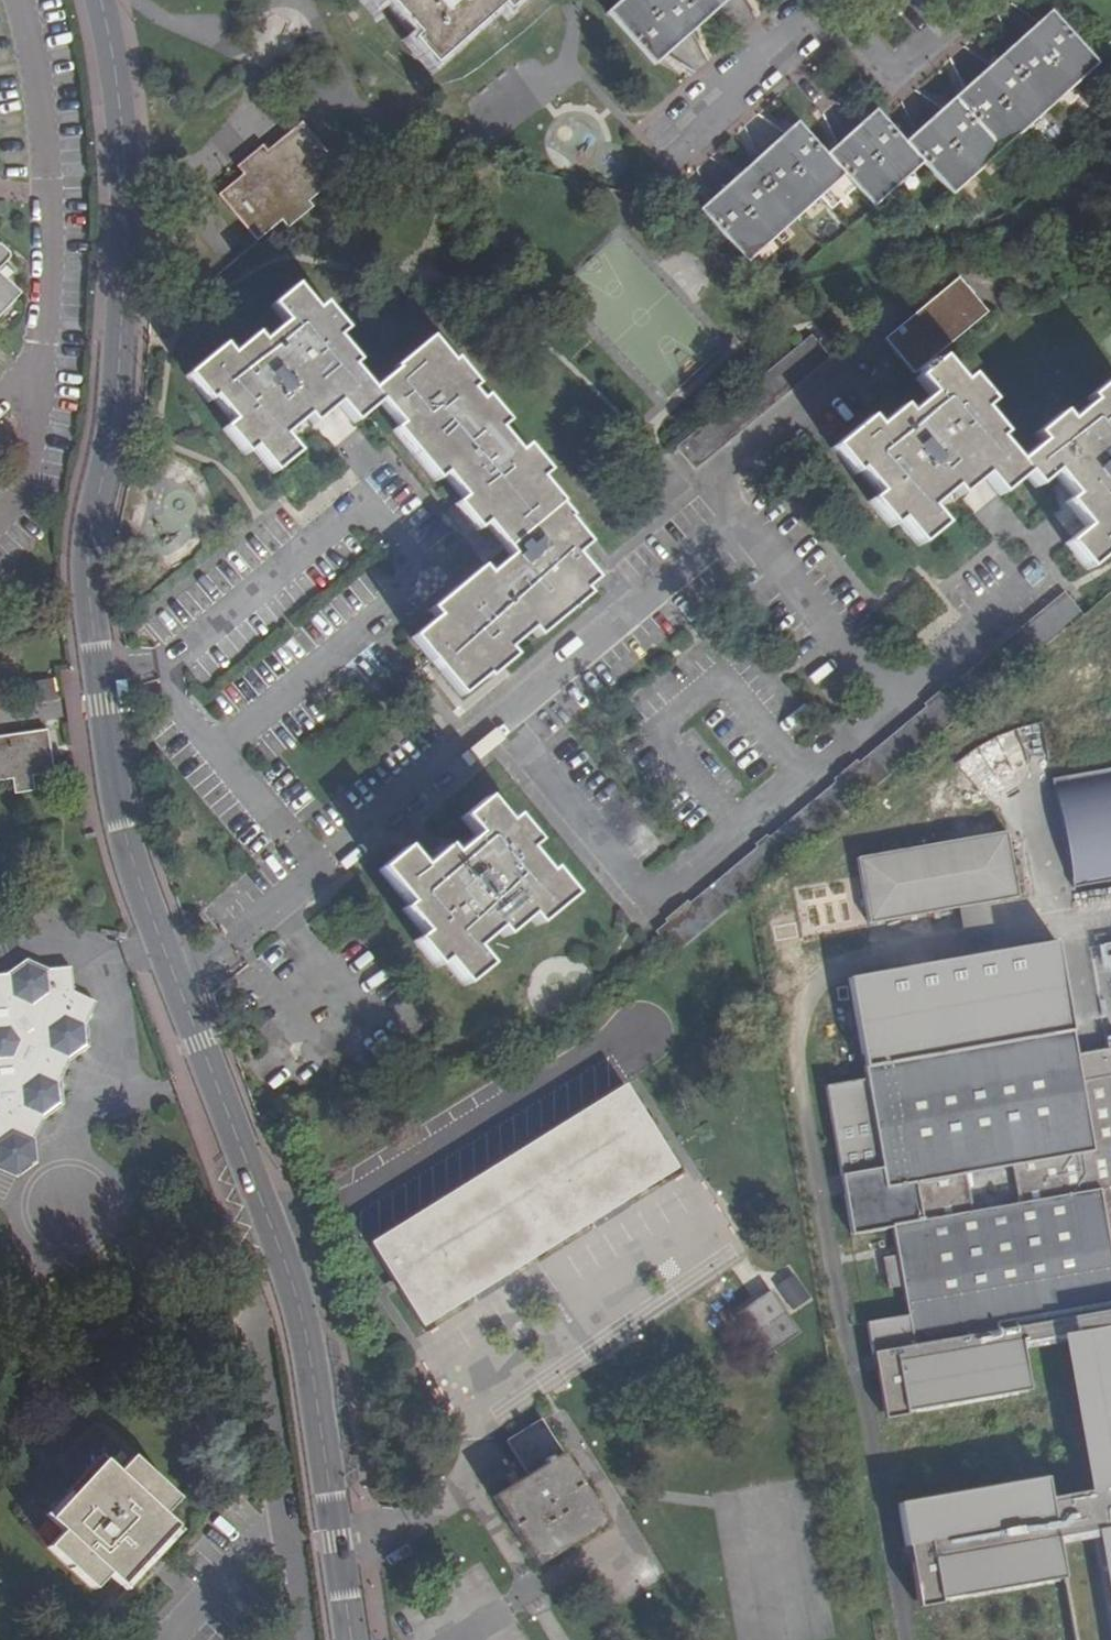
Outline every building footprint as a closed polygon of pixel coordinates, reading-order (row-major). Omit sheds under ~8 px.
[(417,39),(412,44),(434,68),(504,7),(509,10),(521,0),(383,0),(417,39)] [(608,12),(653,64),(727,0),(623,0),(608,12)] [(795,124),(699,211),(744,263),(843,175),(873,207),(922,163),(950,193),(1096,62),(1052,11),(903,143),(874,111),(824,154),(795,124)] [(342,176),(302,128),(267,156),(263,151),(239,169),(245,177),(220,198),(255,242),(280,222),(288,230),(312,210),(308,204),(342,176)] [(9,261),(0,252),(0,270),(9,261)] [(20,294),(0,277),(0,315),(20,294)] [(955,279),(883,339),(911,371),(982,312),(955,279)] [(314,314),(294,289),(271,309),(286,325),(260,346),(254,339),(230,358),(223,349),(186,380),(205,403),(212,400),(232,425),(223,432),(243,457),(252,450),(272,474),(295,457),(280,438),(306,418),(313,426),(337,406),(353,425),(380,403),(401,429),(395,435),(435,482),(442,476),(464,502),(456,509),(477,534),(485,528),(510,560),(486,580),(479,571),(430,612),(437,621),(412,642),(459,699),(485,676),(488,681),(510,662),(504,655),(530,632),(537,640),(584,600),(579,594),(592,582),(573,558),(585,547),(565,523),(568,520),(537,481),(546,473),(526,450),(517,457),(497,432),(506,424),(484,400),(477,407),(466,393),(474,387),(454,364),(449,368),(427,342),(393,370),(396,373),(368,395),(349,371),(356,365),(335,340),(342,333),(321,308),(314,314)] [(700,469),(832,360),(811,335),(680,445),(700,469)] [(916,380),(930,397),(905,417),(899,410),(875,430),(867,420),(833,449),(854,475),(858,472),(878,495),(868,503),(890,528),(899,521),(918,543),(940,526),(925,507),(949,487),(958,496),(983,476),(998,494),(1025,473),(1037,487),(1053,474),(1074,498),(1065,505),(1085,530),(1067,545),(1086,568),(1110,549),(1110,381),(1087,399),(1091,405),(1067,424),(1061,416),(1035,436),(1041,445),(1017,465),(995,440),(1000,436),(979,412),(988,404),(969,380),(959,387),(938,362),(916,380)] [(999,652),(1016,673),(1087,615),(1068,593),(999,652)] [(29,703),(56,700),(53,679),(27,682),(29,703)] [(657,931),(675,955),(698,937),(747,896),(982,701),(964,679),(951,690),(947,686),(926,703),(929,708),(862,763),(859,759),(835,778),(839,782),(771,838),(768,833),(755,844),(759,848),(692,903),(689,899),(668,917),(670,921),(657,931)] [(33,776),(54,772),(48,729),(0,736),(0,781),(15,778),(17,792),(35,790),(33,776)] [(1024,743),(1018,747),(1006,730),(959,761),(979,791),(1032,756),(1024,743)] [(1058,780),(1078,890),(1110,884),(1110,771),(1058,780)] [(486,965),(472,948),(498,928),(503,935),(528,915),(537,925),(572,897),(551,872),(546,875),(525,852),(533,845),(512,820),(504,826),(484,802),(462,819),(477,837),(450,858),(444,851),(420,870),(404,851),(380,871),(408,906),(404,910),(424,935),(415,943),(434,965),(442,959),(463,983),(486,965)] [(1012,833),(862,859),(874,925),(967,909),(997,904),(1023,899),(1012,833)] [(997,904),(967,909),(976,958),(1005,953),(997,904)] [(1085,1055),(1066,942),(1005,953),(976,958),(847,980),(864,1071),(823,1079),(850,1227),(891,1220),(896,1247),(902,1278),(907,1307),(866,1314),(872,1348),(880,1346),(891,1407),(1030,1382),(1021,1336),(1068,1327),(1095,1482),(1049,1490),(1045,1469),(897,1495),(905,1538),(914,1537),(924,1594),(1063,1570),(1076,1639),(1110,1639),(1110,1051),(1085,1055)] [(28,958),(26,961),(23,964),(17,970),(9,973),(2,976),(0,976),(0,1169),(15,1177),(39,1161),(33,1139),(43,1112),(63,1103),(56,1080),(71,1055),(90,1047),(82,1023),(95,1001),(75,990),(70,968),(48,972),(28,958)] [(626,1089),(371,1242),(425,1329),(678,1171),(626,1089)] [(888,1281),(902,1278),(896,1247),(882,1250),(888,1281)] [(793,1272),(775,1284),(792,1309),(809,1298),(793,1272)] [(766,1361),(803,1336),(775,1294),(738,1319),(766,1361)] [(531,1479),(497,1499),(539,1566),(608,1524),(546,1423),(509,1444),(531,1479)] [(118,1472),(163,1514),(177,1499),(134,1456),(118,1472)] [(65,1530),(107,1572),(116,1580),(121,1585),(176,1526),(163,1514),(118,1472),(105,1460),(51,1516),(65,1530)] [(107,1572),(65,1530),(49,1546),(93,1588),(107,1572)]
